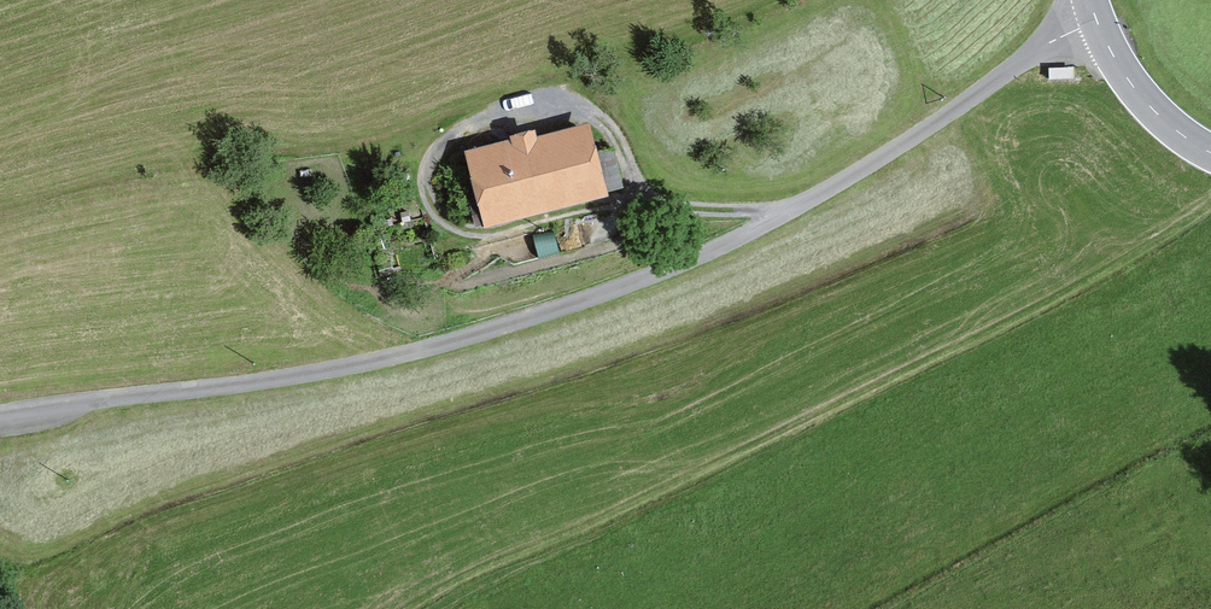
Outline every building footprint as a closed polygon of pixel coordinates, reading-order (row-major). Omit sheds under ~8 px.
[(516,148),(477,158),(489,202),(474,206),(478,223),(619,187),(610,152),(591,156),(585,131),(536,143),(534,136),(515,141),(516,148)]
